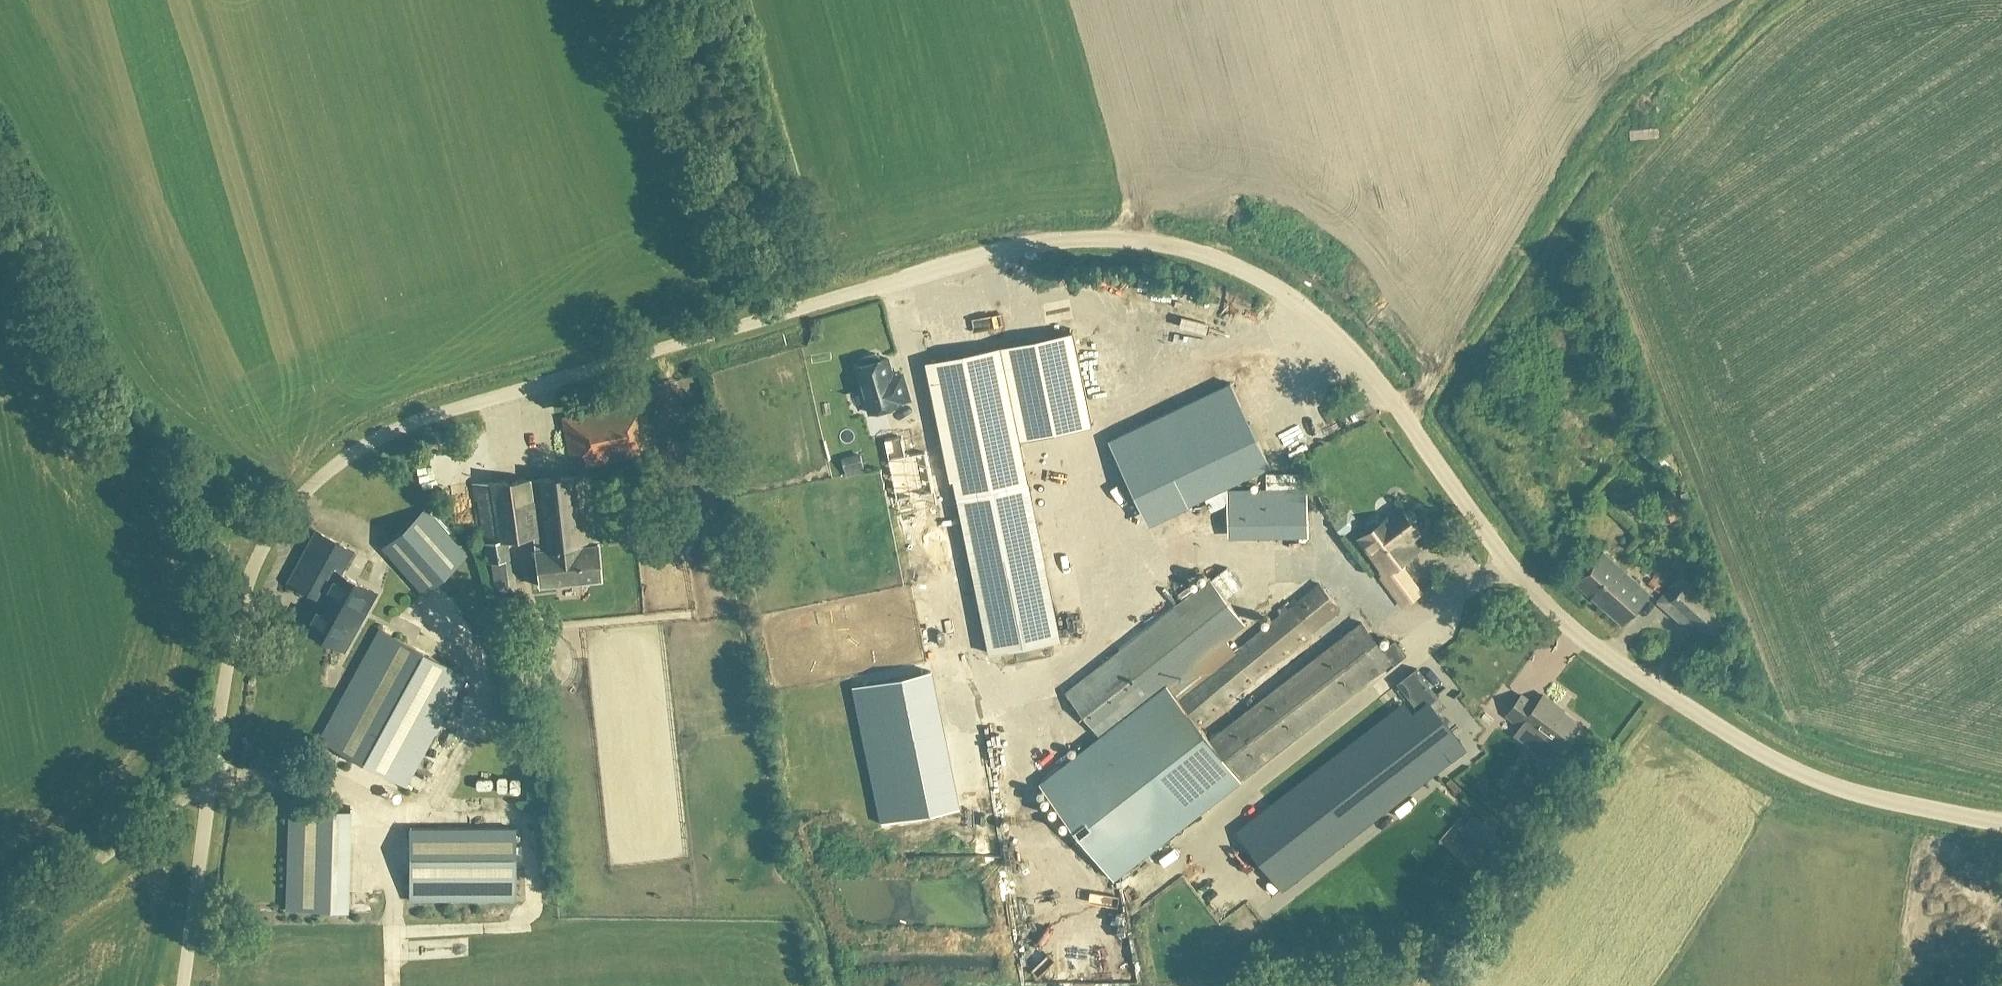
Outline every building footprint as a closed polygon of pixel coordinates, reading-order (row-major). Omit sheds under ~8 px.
[(1028,464),(1023,439),(1096,426),(1078,331),(934,358),(957,477),(1028,464)] [(910,400),(905,382),(902,374),(893,376),(888,359),(881,361),(879,356),(876,354),(864,357),(862,361),(864,366),(857,368),(870,414),(901,405),(900,403),(910,400)] [(1190,506),(1271,468),(1231,383),(1109,441),(1154,535),(1195,516),(1190,506)] [(570,457),(653,441),(645,402),(563,419),(570,457)] [(936,505),(933,493),(925,452),(921,433),(902,437),(885,440),(897,500),(900,512),(936,505)] [(541,587),(602,580),(598,545),(592,545),(584,474),(475,486),(477,503),(480,502),(484,543),(486,543),(488,563),(509,560),(507,540),(535,537),(536,549),(535,549),(541,587)] [(1056,476),(1040,477),(1042,515),(1058,514),(1056,476)] [(1268,584),(1310,584),(1309,490),(1228,491),(1230,600),(1268,600),(1268,584)] [(1674,492),(1662,496),(1668,512),(1679,508),(1674,492)] [(1383,578),(1404,607),(1422,593),(1401,565),(1421,550),(1414,541),(1424,533),(1416,525),(1418,520),(1417,515),(1414,512),(1410,511),(1405,512),(1402,508),(1360,539),(1387,574),(1383,578)] [(468,556),(426,510),(383,548),(424,596),(468,556)] [(1336,523),(1348,536),(1362,523),(1350,510),(1336,523)] [(345,651),(377,593),(342,574),(354,552),(317,531),(289,583),(316,598),(301,627),(345,651)] [(1624,626),(1652,595),(1605,553),(1577,584),(1624,626)] [(1100,737),(1150,699),(1167,685),(1245,625),(1211,580),(1065,692),(1100,737)] [(1178,699),(1199,727),(1341,610),(1320,584),(1178,699)] [(1688,585),(1667,608),(1688,627),(1694,620),(1713,637),(1732,615),(1722,605),(1717,610),(1688,585)] [(1716,655),(1664,623),(1653,639),(1705,672),(1716,655)] [(1240,780),(1386,667),(1388,670),(1407,656),(1396,642),(1384,651),(1363,624),(1211,742),(1240,780)] [(468,677),(381,629),(319,741),(405,787),(468,677)] [(924,668),(846,684),(874,821),(952,805),(924,668)] [(1236,830),(1248,844),(1275,879),(1285,892),(1454,761),(1453,760),(1466,750),(1431,704),(1440,697),(1417,669),(1399,684),(1420,711),(1402,726),(1390,711),(1236,830)] [(1150,699),(1040,784),(1115,880),(1242,782),(1240,780),(1211,742),(1167,685),(1150,699)] [(1563,750),(1582,725),(1557,706),(1558,705),(1546,695),(1538,707),(1523,696),(1508,716),(1524,728),(1528,723),(1563,750)] [(350,811),(290,809),(286,910),(347,913),(350,811)] [(516,832),(410,831),(410,903),(515,904),(516,832)]
